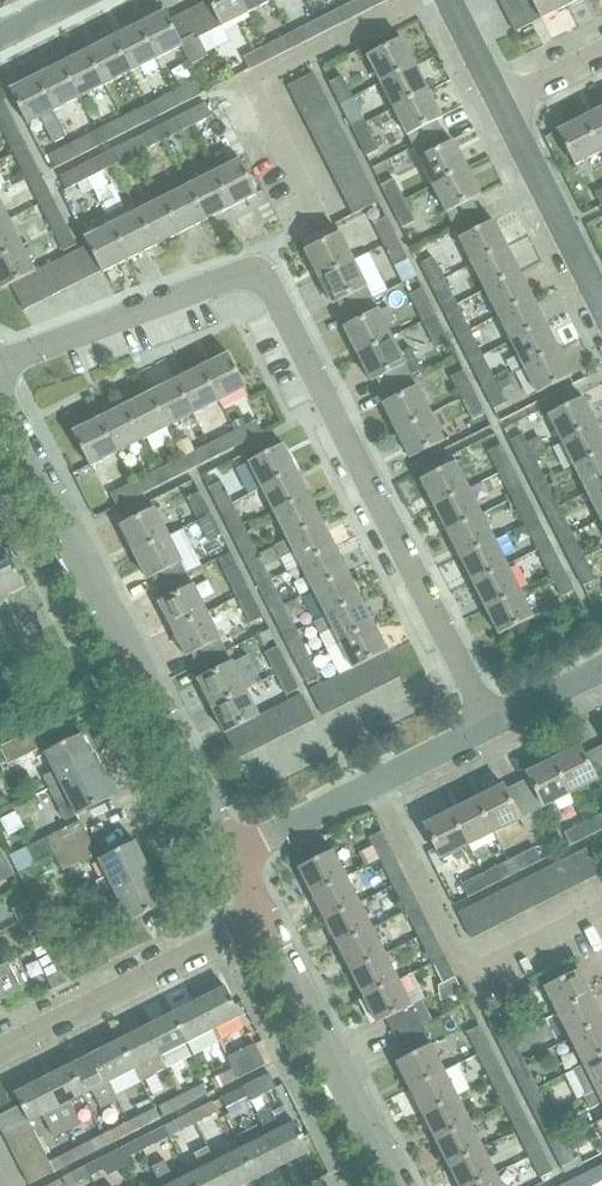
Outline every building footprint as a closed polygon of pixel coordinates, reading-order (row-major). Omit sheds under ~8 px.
[(207,0),(194,7),(207,32),(220,26),(207,0)] [(207,0),(220,26),(247,13),(240,0),(207,0)] [(247,13),(273,0),(240,0),(247,13)] [(369,0),(356,0),(345,5),(352,19),(373,8),(369,0)] [(509,19),(535,6),(532,0),(514,0),(502,6),(509,19)] [(535,6),(541,18),(542,19),(569,5),(566,0),(532,0),(535,6)] [(509,19),(515,32),(541,18),(535,6),(509,19)] [(164,11),(138,24),(156,59),(181,46),(190,64),(207,56),(203,48),(209,45),(204,34),(207,32),(194,7),(169,19),(164,11)] [(337,9),(315,20),(322,34),(344,22),(337,9)] [(322,34),(315,20),(293,31),(300,45),(322,34)] [(138,24),(112,37),(130,72),(156,59),(138,24)] [(284,36),(263,46),(270,59),(291,49),(284,36)] [(112,37),(88,50),(106,85),(130,72),(112,37)] [(368,57),(380,82),(415,65),(402,39),(368,57)] [(270,59),(263,46),(241,58),(248,71),(270,59)] [(88,50),(62,63),(80,98),(106,85),(88,50)] [(62,63),(37,76),(55,111),(80,98),(62,63)] [(380,82),(393,108),(429,90),(415,65),(380,82)] [(319,87),(313,73),(288,86),(295,99),(319,87)] [(340,104),(354,97),(342,75),(329,82),(340,104)] [(55,111),(37,76),(9,90),(27,125),(55,111)] [(195,80),(173,92),(179,105),(202,93),(195,80)] [(295,99),(301,112),(326,100),(319,87),(295,99)] [(437,119),(442,116),(429,90),(393,108),(413,146),(443,131),(437,119)] [(179,105),(173,92),(153,102),(160,115),(179,105)] [(354,97),(340,104),(353,130),(366,123),(354,97)] [(1,128),(14,122),(3,99),(0,100),(0,126),(1,128)] [(326,100),(301,112),(307,125),(332,113),(326,100)] [(206,102),(184,113),(191,126),(212,115),(206,102)] [(142,108),(123,118),(129,131),(149,121),(142,108)] [(584,117),(601,152),(601,108),(584,117)] [(191,126),(184,113),(164,124),(170,137),(191,126)] [(332,113),(307,125),(314,138),(339,125),(332,113)] [(601,152),(584,117),(557,131),(575,166),(601,152)] [(129,131),(123,118),(100,129),(106,142),(129,131)] [(1,128),(14,154),(27,147),(14,122),(1,128)] [(366,123),(353,130),(366,156),(380,149),(366,123)] [(339,125),(314,138),(320,150),(345,138),(339,125)] [(154,129),(133,140),(139,152),(160,141),(154,129)] [(413,146),(433,186),(468,168),(454,141),(449,143),(443,131),(413,146)] [(92,134),(72,144),(78,156),(98,147),(92,134)] [(345,138),(320,150),(326,163),(351,151),(345,138)] [(139,152),(133,140),(114,149),(121,161),(139,152)] [(78,156),(72,144),(50,154),(56,167),(78,156)] [(14,154),(27,179),(40,173),(27,147),(14,154)] [(393,157),(398,170),(414,163),(408,150),(393,157)] [(351,151),(326,163),(333,176),(358,164),(351,151)] [(104,154),(82,165),(89,178),(110,167),(104,154)] [(239,159),(214,172),(231,207),(257,194),(239,159)] [(358,164),(333,176),(339,189),(364,176),(358,164)] [(89,178),(82,165),(60,177),(67,189),(89,178)] [(447,211),(455,224),(478,212),(471,199),(482,194),(468,168),(433,186),(446,213),(447,211)] [(214,172),(189,184),(206,220),(231,207),(214,172)] [(27,179),(40,204),(53,197),(40,173),(27,179)] [(339,189),(346,201),(370,189),(364,176),(339,189)] [(382,185),(392,206),(405,200),(394,179),(382,185)] [(189,184),(162,198),(180,233),(206,220),(189,184)] [(377,203),(370,189),(346,201),(352,215),(377,203)] [(40,204),(54,230),(66,224),(53,197),(40,204)] [(162,198),(137,210),(155,246),(180,233),(162,198)] [(405,200),(392,206),(403,227),(416,221),(405,200)] [(9,220),(0,202),(0,224),(9,220)] [(137,210),(112,223),(129,259),(155,246),(137,210)] [(478,212),(455,224),(462,237),(485,225),(478,212)] [(374,223),(384,244),(397,238),(386,217),(374,223)] [(22,246),(9,220),(0,224),(0,257),(22,246)] [(460,238),(473,264),(508,247),(495,220),(485,225),(462,237),(460,238)] [(84,237),(88,244),(101,270),(102,273),(129,259),(112,223),(84,237)] [(66,224),(54,230),(64,251),(77,245),(66,224)] [(304,251),(318,278),(353,260),(339,233),(304,251)] [(397,238),(384,244),(396,267),(409,261),(397,238)] [(88,244),(75,251),(88,277),(101,270),(88,244)] [(12,284),(24,277),(35,272),(22,246),(0,257),(0,287),(1,289),(12,284)] [(473,264),(486,290),(521,272),(508,247),(473,264)] [(88,277),(75,251),(63,258),(75,284),(88,277)] [(420,264),(431,285),(445,279),(433,257),(420,264)] [(75,284),(63,258),(50,265),(63,290),(75,284)] [(342,300),(348,311),(372,299),(353,260),(318,278),(332,305),(342,300)] [(63,290),(50,265),(37,271),(50,297),(63,290)] [(399,275),(409,295),(422,288),(412,268),(399,275)] [(50,297),(37,271),(36,272),(35,272),(24,277),(37,303),(50,297)] [(486,290),(499,315),(534,298),(521,272),(486,290)] [(25,310),(37,303),(24,277),(12,284),(25,310)] [(445,279),(431,285),(441,304),(454,297),(445,279)] [(422,288),(409,295),(420,316),(433,309),(422,288)] [(499,315),(512,340),(547,323),(534,298),(499,315)] [(344,328),(357,355),(392,338),(372,299),(348,311),(354,323),(344,328)] [(448,316),(458,336),(470,330),(460,310),(448,316)] [(426,325),(436,346),(449,340),(438,319),(426,325)] [(512,340),(525,367),(560,349),(547,323),(512,340)] [(470,330),(458,336),(468,355),(480,349),(470,330)] [(392,338),(357,355),(371,382),(381,377),(387,388),(411,376),(423,370),(412,349),(401,355),(392,338)] [(449,340),(436,346),(447,367),(459,361),(449,340)] [(560,349),(525,367),(538,393),(573,376),(560,349)] [(228,354),(202,368),(219,403),(246,390),(228,354)] [(473,366),(484,388),(496,381),(485,360),(473,366)] [(202,368),(175,381),(193,416),(219,403),(202,368)] [(452,378),(462,398),(475,392),(465,371),(452,378)] [(382,405),(395,431),(430,413),(411,376),(387,388),(393,400),(382,405)] [(175,381),(150,394),(167,429),(193,416),(175,381)] [(496,381),(484,388),(494,409),(506,403),(496,381)] [(475,392),(462,398),(473,419),(485,413),(475,392)] [(150,394),(125,406),(142,441),(167,429),(150,394)] [(549,415),(562,441),(597,423),(584,397),(549,415)] [(125,406),(100,419),(117,454),(142,441),(125,406)] [(430,413),(395,431),(410,458),(444,441),(430,413)] [(117,454),(100,419),(73,432),(91,468),(117,454)] [(256,421),(234,432),(240,445),(262,434),(256,421)] [(575,467),(601,453),(601,433),(597,423),(562,441),(575,467)] [(234,432),(208,445),(214,458),(240,445),(234,432)] [(510,441),(521,462),(534,455),(523,434),(510,441)] [(208,445),(182,458),(188,471),(214,458),(208,445)] [(489,451),(499,473),(512,466),(502,445),(489,451)] [(249,463),(262,489),(296,472),(283,446),(249,463)] [(588,493),(601,486),(601,453),(575,467),(588,493)] [(534,455),(521,462),(532,483),(545,477),(534,455)] [(182,458),(157,471),(164,484),(188,471),(182,458)] [(420,479),(434,506),(468,489),(454,462),(420,479)] [(512,466),(499,473),(509,494),(522,487),(512,466)] [(157,471),(132,483),(138,497),(164,484),(157,471)] [(262,489),(275,515),(309,497),(296,472),(262,489)] [(209,488),(221,510),(234,504),(222,481),(209,488)] [(138,497),(132,483),(111,493),(118,507),(138,497)] [(536,492),(547,513),(560,507),(549,485),(536,492)] [(601,519),(601,518),(601,486),(588,493),(601,519)] [(434,506),(447,532),(481,515),(468,489),(434,506)] [(188,498),(199,521),(212,514),(201,492),(188,498)] [(275,515),(288,541),(322,524),(309,497),(275,515)] [(515,504),(525,524),(538,517),(527,497),(515,504)] [(234,504),(221,510),(231,530),(244,523),(234,504)] [(560,507),(547,513),(558,534),(570,527),(560,507)] [(121,528),(134,555),(168,537),(155,511),(121,528)] [(212,514),(199,521),(209,541),(222,534),(212,514)] [(447,532),(459,557),(493,540),(481,515),(447,532)] [(538,517),(525,524),(536,545),(549,539),(538,517)] [(294,552),(301,567),(335,549),(322,524),(288,541),(275,548),(281,559),(294,552)] [(235,539),(246,561),(259,555),(247,532),(235,539)] [(153,578),(159,590),(187,575),(168,537),(134,555),(148,581),(153,578)] [(562,543),(573,564),(585,558),(575,537),(562,543)] [(459,557),(472,583),(506,566),(493,540),(459,557)] [(540,553),(551,576),(564,570),(553,547),(540,553)] [(301,567),(315,592),(349,575),(335,549),(301,567)] [(259,555),(246,561),(256,581),(269,574),(259,555)] [(24,587),(9,558),(0,562),(0,599),(24,587)] [(585,558),(573,564),(583,585),(595,579),(585,558)] [(224,570),(235,592),(248,586),(237,564),(224,570)] [(472,583),(485,609),(519,592),(506,566),(472,583)] [(564,570),(551,576),(561,596),(574,589),(564,570)] [(160,605),(173,632),(207,614),(187,575),(159,590),(165,602),(160,605)] [(315,592),(327,617),(361,600),(349,575),(315,592)] [(261,590),(272,612),(284,606),(273,584),(261,590)] [(519,592),(485,609),(498,635),(532,618),(519,592)] [(252,594),(240,600),(251,623),(263,616),(252,594)] [(333,628),(340,643),(374,625),(361,600),(327,617),(314,624),(320,635),(333,628)] [(284,606),(272,612),(282,632),(295,626),(284,606)] [(192,655),(198,667),(227,652),(207,614),(173,632),(187,658),(192,655)] [(340,643),(353,668),(362,664),(375,657),(387,651),(374,625),(340,643)] [(287,642),(297,663),(311,657),(300,636),(287,642)] [(265,653),(276,674),(289,667),(278,646),(265,653)] [(375,657),(388,683),(400,676),(387,651),(375,657)] [(199,681),(212,707),(246,690),(227,652),(198,667),(204,679),(199,681)] [(311,657),(297,663),(308,684),(321,677),(311,657)] [(375,689),(388,683),(375,657),(362,664),(375,689)] [(362,696),(375,689),(362,664),(353,668),(349,670),(362,696)] [(289,667),(276,674),(286,695),(300,688),(289,667)] [(349,702),(362,696),(349,670),(336,677),(349,702)] [(336,709),(349,702),(336,677),(323,683),(336,709)] [(336,709),(323,683),(310,690),(324,716),(336,709)] [(239,727),(252,721),(260,717),(246,690),(212,707),(226,734),(227,734),(239,727)] [(303,727),(315,720),(303,695),(290,701),(303,727)] [(290,701),(277,708),(290,733),(303,727),(290,701)] [(264,714),(277,740),(290,733),(277,708),(264,714)] [(277,740),(264,714),(260,717),(252,721),(265,746),(277,740)] [(265,746),(252,721),(239,727),(252,752),(265,746)] [(252,752),(239,727),(227,734),(239,759),(252,752)] [(1,749),(10,765),(44,748),(36,731),(1,749)] [(43,777),(50,790),(97,766),(81,735),(45,753),(54,771),(43,777)] [(598,749),(585,755),(581,746),(554,760),(572,795),(598,781),(601,779),(601,757),(598,749)] [(122,750),(107,757),(120,789),(136,783),(122,750)] [(518,784),(533,814),(545,808),(546,808),(572,795),(554,760),(528,773),(530,778),(518,784)] [(97,766),(50,790),(66,821),(113,797),(97,766)] [(533,814),(518,784),(506,790),(504,785),(477,799),(495,834),(521,820),(533,814)] [(477,799),(452,812),(469,847),(495,834),(477,799)] [(14,833),(31,824),(22,807),(5,816),(14,833)] [(469,847),(452,812),(425,825),(443,860),(469,847)] [(585,822),(592,835),(601,830),(601,814),(585,822)] [(28,849),(36,865),(89,838),(82,822),(28,849)] [(592,835),(585,822),(565,833),(571,846),(592,835)] [(369,837),(380,859),(393,853),(382,831),(369,837)] [(89,838),(36,865),(36,866),(56,857),(63,871),(97,854),(89,838)] [(99,884),(105,896),(151,872),(136,842),(100,860),(109,879),(99,884)] [(535,848),(509,862),(515,875),(542,861),(535,848)] [(8,864),(1,849),(0,850),(0,868),(8,864)] [(587,881),(601,874),(588,849),(574,855),(587,881)] [(298,867),(311,894),(346,876),(333,850),(298,867)] [(393,853),(380,859),(390,880),(403,874),(393,853)] [(574,855),(562,862),(575,888),(587,881),(574,855)] [(509,862),(505,864),(483,875),(490,888),(515,875),(509,862)] [(549,868),(562,894),(575,888),(562,862),(549,868)] [(0,868),(0,881),(13,874),(8,864),(0,868)] [(536,875),(549,901),(562,894),(549,868),(536,875)] [(151,872),(105,896),(112,910),(122,905),(131,922),(167,904),(151,872)] [(490,888),(483,875),(462,885),(468,898),(490,888)] [(536,875),(523,881),(536,907),(549,901),(536,875)] [(311,894),(324,920),(359,902),(346,876),(311,894)] [(523,881),(510,888),(523,913),(536,907),(523,881)] [(395,889),(406,910),(418,904),(408,882),(395,889)] [(510,888),(498,894),(510,920),(523,913),(510,888)] [(498,894),(485,901),(498,926),(510,920),(498,894)] [(485,901),(472,907),(485,933),(498,926),(485,901)] [(13,909),(21,924),(35,917),(27,902),(13,909)] [(324,920),(337,945),(372,928),(359,902),(324,920)] [(472,907),(459,914),(472,940),(485,933),(472,907)] [(35,917),(21,924),(26,934),(40,927),(35,917)] [(601,949),(601,923),(590,927),(598,950),(601,949)] [(101,946),(109,962),(143,944),(135,928),(101,946)] [(337,945),(350,971),(385,953),(372,928),(337,945)] [(421,940),(432,962),(444,956),(434,934),(421,940)] [(33,951),(47,978),(53,991),(67,984),(47,944),(33,951)] [(350,971),(363,997),(398,979),(385,953),(350,971)] [(444,956),(432,962),(442,983),(455,977),(444,956)] [(8,996),(21,990),(8,964),(0,968),(0,1000),(8,996)] [(545,987),(558,1013),(593,996),(580,969),(545,987)] [(376,1023),(385,1019),(411,1006),(411,1005),(398,979),(363,997),(376,1023)] [(226,989),(200,1002),(214,1031),(241,1018),(226,989)] [(571,1039),(601,1023),(601,1012),(593,996),(558,1013),(571,1039)] [(200,1002),(173,1016),(188,1045),(214,1031),(200,1002)] [(392,1031),(417,1018),(411,1006),(385,1019),(392,1031)] [(488,1021),(499,1043),(512,1036),(501,1015),(488,1021)] [(173,1016),(148,1028),(163,1057),(188,1045),(173,1016)] [(417,1018),(392,1031),(398,1044),(424,1031),(417,1018)] [(584,1065),(601,1056),(601,1023),(571,1039),(584,1065)] [(467,1032),(478,1054),(491,1047),(480,1026),(467,1032)] [(148,1028),(121,1042),(136,1071),(141,1081),(168,1068),(163,1057),(148,1028)] [(398,1044),(405,1057),(430,1044),(424,1031),(398,1044)] [(512,1036),(499,1043),(510,1064),(523,1058),(512,1036)] [(121,1042),(94,1055),(109,1085),(110,1085),(136,1071),(121,1042)] [(396,1062),(409,1088),(444,1071),(431,1044),(430,1044),(405,1057),(396,1062)] [(491,1047),(478,1054),(488,1075),(501,1068),(491,1047)] [(94,1055),(69,1068),(83,1098),(93,1093),(102,1110),(118,1102),(110,1085),(109,1085),(94,1055)] [(574,1070),(587,1095),(597,1090),(601,1088),(601,1056),(584,1065),(574,1070)] [(249,1062),(234,1069),(238,1079),(254,1072),(249,1062)] [(465,1062),(454,1066),(463,1091),(474,1086),(465,1062)] [(514,1071),(526,1094),(538,1088),(527,1065),(514,1071)] [(69,1068),(42,1081),(68,1133),(81,1127),(70,1104),(83,1098),(69,1068)] [(238,1079),(234,1069),(213,1081),(218,1090),(238,1079)] [(409,1088),(422,1114),(457,1096),(444,1071),(409,1088)] [(278,1089),(270,1074),(243,1088),(247,1097),(250,1102),(278,1089)] [(493,1084),(504,1105),(517,1098),(506,1077),(493,1084)] [(15,1095),(20,1105),(29,1123),(30,1125),(43,1118),(54,1140),(68,1133),(42,1081),(15,1095)] [(203,1084),(181,1095),(186,1106),(208,1095),(203,1084)] [(247,1097),(243,1088),(222,1098),(226,1107),(247,1097)] [(538,1088),(526,1094),(536,1115),(549,1109),(538,1088)] [(597,1090),(587,1095),(585,1096),(591,1109),(601,1103),(601,1088),(597,1090)] [(186,1106),(181,1095),(160,1106),(165,1117),(186,1106)] [(422,1114),(435,1140),(470,1122),(457,1096),(422,1114)] [(517,1098),(504,1105),(514,1126),(528,1119),(517,1098)] [(213,1101),(189,1113),(195,1124),(218,1112),(213,1101)] [(4,1135),(29,1123),(20,1105),(0,1115),(0,1128),(4,1135)] [(155,1108),(128,1121),(134,1132),(161,1118),(155,1108)] [(258,1116),(268,1138),(283,1167),(310,1153),(295,1124),(281,1131),(270,1110),(258,1116)] [(195,1124),(189,1113),(175,1120),(181,1131),(195,1124)] [(540,1123),(551,1145),(564,1139),(553,1117),(540,1123)] [(128,1121),(102,1135),(107,1146),(134,1132),(128,1121)] [(435,1140),(448,1165),(483,1148),(470,1122),(435,1140)] [(4,1135),(10,1147),(35,1135),(30,1125),(29,1123),(4,1135)] [(165,1125),(137,1139),(143,1150),(170,1136),(165,1125)] [(519,1135),(530,1156),(542,1150),(531,1128),(519,1135)] [(10,1147),(16,1159),(41,1147),(35,1135),(10,1147)] [(102,1135),(76,1148),(81,1159),(107,1146),(102,1135)] [(268,1138),(241,1152),(256,1181),(283,1167),(268,1138)] [(137,1139),(111,1152),(120,1170),(132,1163),(129,1157),(143,1150),(137,1139)] [(564,1139),(551,1145),(561,1166),(574,1160),(564,1139)] [(16,1159),(22,1171),(47,1159),(41,1147),(16,1159)] [(81,1159),(76,1148),(50,1161),(55,1172),(81,1159)] [(458,1185),(471,1185),(496,1173),(483,1148),(448,1165),(458,1185)] [(189,1178),(194,1185),(226,1185),(215,1165),(216,1165),(208,1149),(194,1156),(202,1171),(189,1178)] [(542,1150),(530,1156),(540,1177),(553,1171),(542,1150)] [(111,1152),(85,1165),(90,1176),(106,1168),(109,1175),(120,1170),(111,1152)] [(216,1165),(215,1165),(226,1185),(245,1185),(256,1181),(241,1152),(216,1165)] [(47,1159),(22,1171),(29,1185),(54,1172),(47,1159)] [(160,1185),(194,1185),(189,1178),(176,1185),(165,1163),(152,1169),(160,1185)] [(85,1165),(63,1176),(68,1185),(70,1185),(90,1176),(85,1165)] [(583,1175),(589,1185),(592,1185),(601,1181),(601,1165),(583,1175)] [(471,1185),(502,1185),(496,1173),(471,1185)] [(561,1185),(589,1185),(583,1175),(561,1185)]
